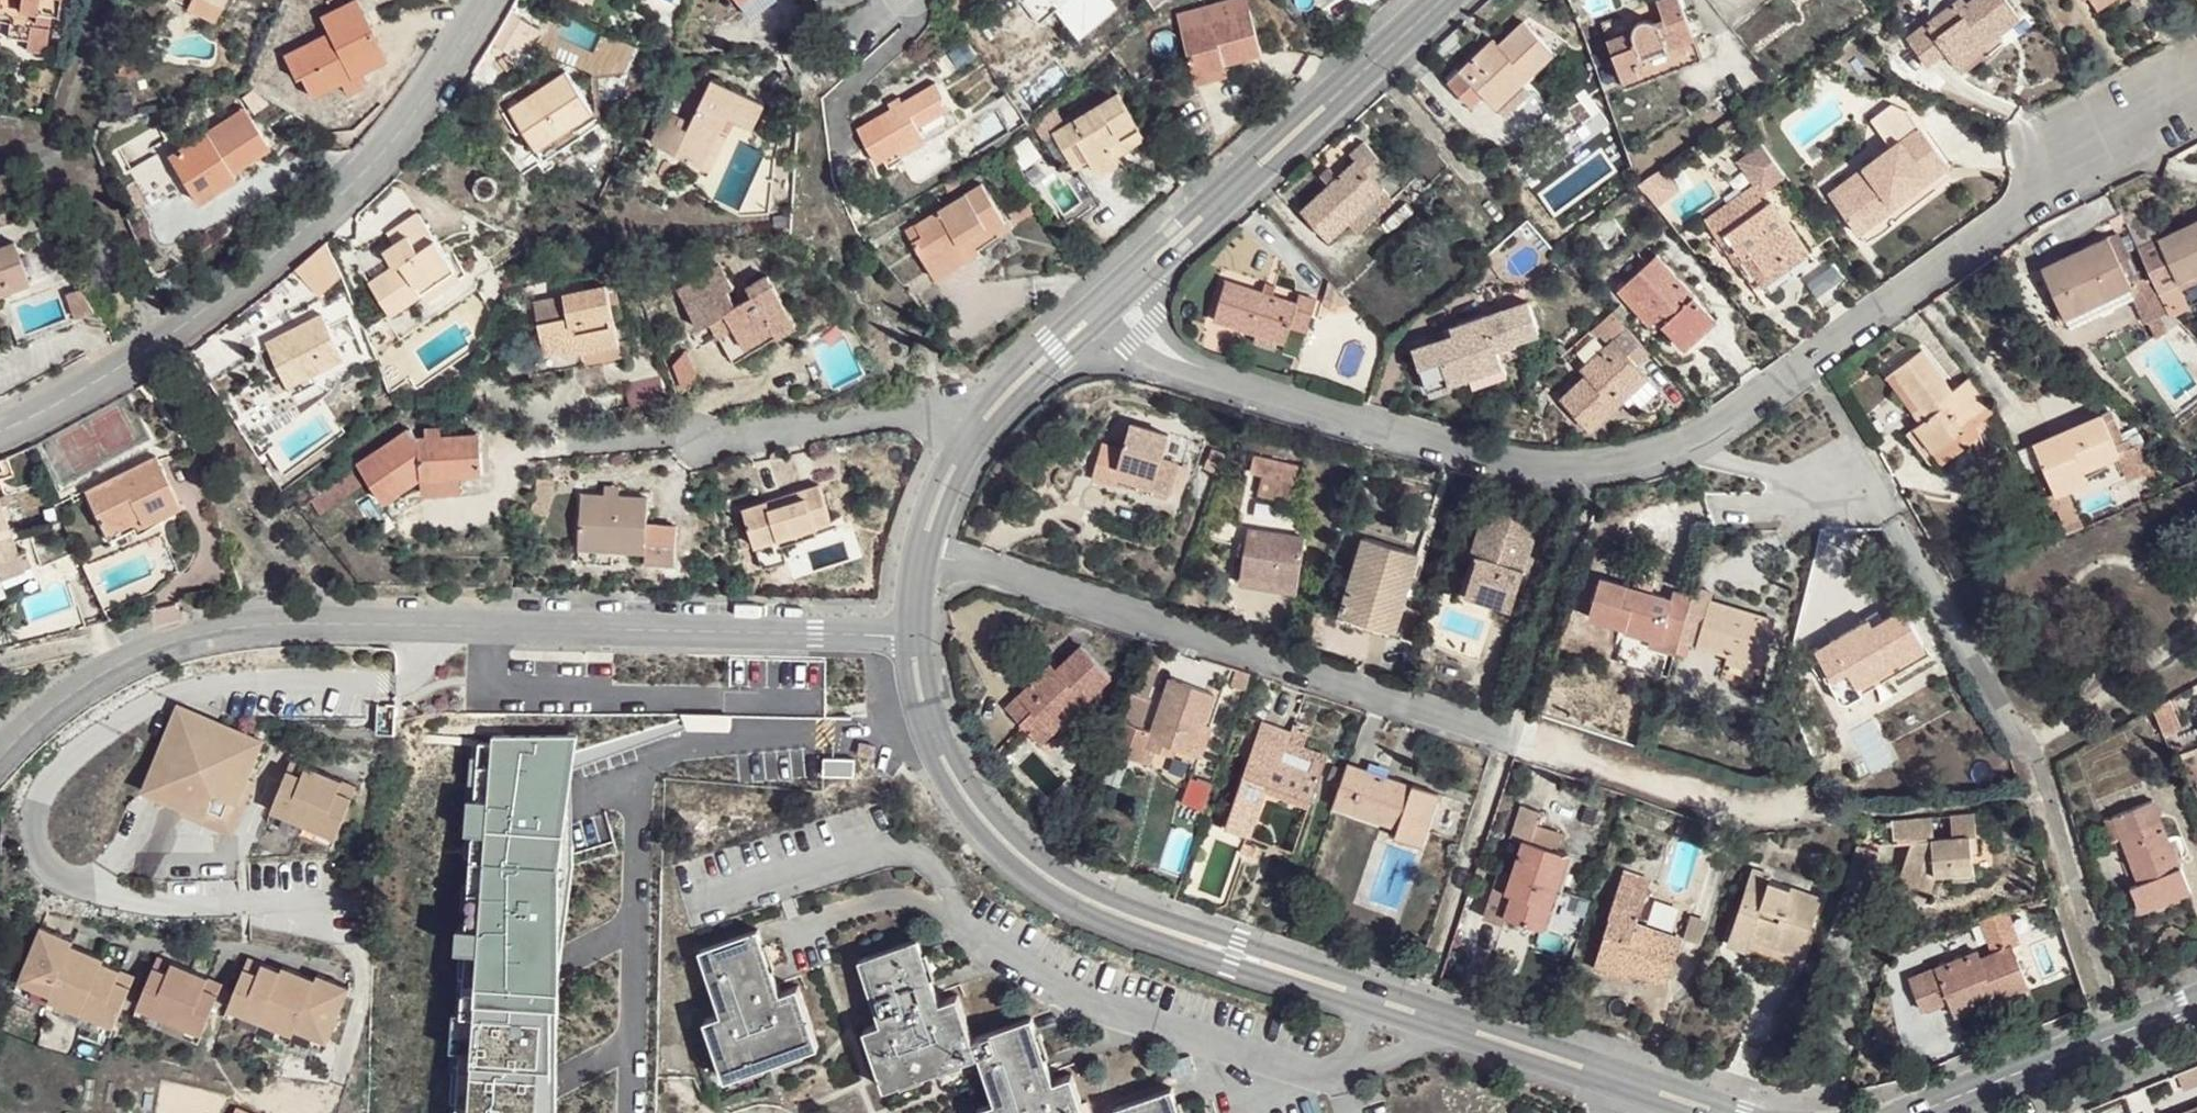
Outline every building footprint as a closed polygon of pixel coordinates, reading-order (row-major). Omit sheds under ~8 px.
[(45,19),(53,20),(55,0),(14,0),(11,16),(45,19)] [(220,13),(226,0),(192,0),(220,13)] [(585,11),(592,0),(562,0),(585,11)] [(747,25),(773,5),(769,0),(727,0),(747,25)] [(1036,23),(1051,11),(1065,0),(1018,0),(1036,23)] [(1051,11),(1055,17),(1077,0),(1065,0),(1051,11)] [(1624,82),(1650,70),(1645,60),(1696,39),(1679,0),(1663,0),(1658,2),(1665,19),(1658,24),(1653,20),(1650,19),(1644,20),(1640,22),(1636,27),(1635,32),(1609,43),(1624,82)] [(1957,5),(1912,38),(1932,65),(1950,52),(1957,60),(1993,34),(1998,40),(2010,31),(2022,22),(2006,0),(1979,0),(1973,5),(1962,12),(1957,5)] [(1957,5),(1962,12),(1973,5),(1968,0),(1964,0),(1957,5)] [(2093,4),(2099,14),(2122,0),(2099,0),(2093,4)] [(1249,9),(1179,27),(1192,81),(1225,72),(1224,67),(1262,58),(1249,9)] [(322,45),(278,65),(289,88),(300,83),(310,105),(337,92),(342,102),(360,95),(355,83),(369,76),(383,70),(353,11),(314,28),(322,45)] [(44,27),(45,19),(11,16),(11,23),(44,27)] [(507,16),(494,46),(520,58),(534,27),(507,16)] [(40,59),(44,27),(11,23),(5,22),(4,45),(23,47),(22,57),(31,58),(40,59)] [(1494,53),(1488,48),(1451,81),(1474,108),(1487,96),(1493,102),(1516,81),(1522,87),(1556,57),(1527,24),(1515,35),(1503,47),(1494,53)] [(1993,34),(1957,60),(1961,67),(1998,40),(1993,34)] [(1650,70),(1624,82),(1627,89),(1704,58),(1696,39),(1645,60),(1650,70)] [(1496,40),(1488,48),(1494,53),(1503,47),(1496,40)] [(523,138),(565,139),(575,132),(572,129),(590,117),(563,77),(536,96),(508,115),(523,138)] [(1516,81),(1493,102),(1498,107),(1522,87),(1516,81)] [(897,105),(887,111),(854,131),(874,167),(892,157),(919,140),(921,144),(954,124),(929,83),(913,94),(897,105)] [(686,135),(675,130),(660,122),(647,150),(701,173),(719,136),(725,123),(751,133),(763,109),(709,85),(691,125),(686,135)] [(882,103),(887,111),(897,105),(892,96),(882,103)] [(1102,141),(1132,124),(1116,97),(1051,133),(1070,172),(1082,166),(1092,183),(1117,169),(1108,152),(1102,141)] [(1871,120),(1892,147),(1864,169),(1870,177),(1861,184),(1837,203),(1863,235),(1896,203),(1900,209),(1925,186),(1951,163),(1915,113),(1892,104),(1871,120)] [(241,116),(205,137),(209,145),(246,123),(241,116)] [(572,129),(575,132),(578,138),(596,126),(590,117),(572,129)] [(680,120),(675,130),(686,135),(691,125),(680,120)] [(209,145),(205,137),(163,160),(190,209),(221,190),(251,171),(247,165),(265,154),(246,123),(209,145)] [(1138,135),(1132,124),(1102,141),(1108,152),(1138,135)] [(575,132),(565,139),(568,139),(569,150),(581,142),(578,138),(575,132)] [(728,139),(719,136),(701,173),(709,177),(728,139)] [(565,139),(523,138),(536,157),(565,139)] [(565,139),(536,157),(543,168),(569,150),(568,139),(565,139)] [(1358,158),(1303,207),(1329,238),(1348,220),(1359,232),(1394,198),(1376,177),(1390,164),(1367,139),(1360,145),(1353,152),(1358,158)] [(894,161),(921,144),(919,140),(892,157),(894,161)] [(139,205),(168,189),(155,165),(126,182),(116,187),(129,209),(138,204),(139,205)] [(1855,176),(1861,184),(1870,177),(1864,169),(1855,176)] [(1759,184),(1705,224),(1749,285),(1753,288),(1756,291),(1759,291),(1764,290),(1770,287),(1791,272),(1812,257),(1759,184)] [(984,186),(916,223),(923,236),(912,243),(927,271),(974,244),(1006,226),(984,186)] [(450,266),(429,233),(417,215),(402,225),(386,235),(394,246),(384,252),(394,267),(368,284),(388,315),(419,296),(438,284),(433,277),(450,266)] [(923,236),(916,223),(905,230),(912,243),(923,236)] [(2186,286),(2196,281),(2196,226),(2195,227),(2165,242),(2186,286)] [(2048,276),(2070,322),(2136,288),(2113,241),(2080,259),(2048,276)] [(980,255),(974,244),(927,271),(933,281),(980,255)] [(322,245),(291,270),(298,287),(306,304),(340,288),(322,245)] [(6,296),(26,289),(12,246),(0,250),(0,298),(6,296)] [(1667,333),(1676,344),(1709,316),(1658,258),(1618,292),(1649,329),(1658,321),(1667,333)] [(716,265),(674,292),(697,329),(708,322),(722,313),(741,346),(770,328),(775,335),(783,330),(792,324),(761,276),(744,287),(749,294),(732,304),(724,291),(729,287),(716,265)] [(455,272),(450,266),(433,277),(438,284),(455,272)] [(460,281),(455,272),(438,284),(419,296),(424,304),(460,281)] [(1232,280),(1220,319),(1251,330),(1248,340),(1304,357),(1321,299),(1302,294),(1299,301),(1232,280)] [(549,334),(539,336),(542,353),(532,355),(537,376),(584,366),(583,359),(582,352),(618,346),(605,286),(563,295),(567,316),(546,320),(549,334)] [(2136,288),(2070,322),(2076,333),(2142,299),(2136,288)] [(775,335),(770,328),(741,346),(722,313),(708,322),(732,362),(775,335)] [(1457,338),(1449,340),(1419,350),(1431,393),(1452,387),(1473,380),(1475,387),(1508,377),(1501,353),(1517,348),(1506,315),(1454,330),(1457,338)] [(318,316),(289,331),(292,336),(266,349),(284,385),(307,373),(339,358),(318,316)] [(1709,316),(1676,344),(1683,351),(1715,324),(1709,316)] [(536,322),(539,336),(549,334),(546,320),(536,322)] [(1446,332),(1449,340),(1457,338),(1454,330),(1446,332)] [(292,336),(289,331),(264,344),(266,349),(292,336)] [(1652,357),(1630,333),(1590,368),(1594,374),(1587,382),(1565,401),(1593,432),(1613,415),(1632,399),(1645,412),(1648,416),(1655,415),(1660,415),(1663,411),(1665,408),(1667,402),(1666,399),(1662,393),(1641,368),(1652,357)] [(1966,423),(1996,402),(1993,395),(1975,374),(1957,386),(1929,346),(1913,357),(1898,367),(1931,416),(1919,423),(1938,450),(1968,428),(1966,423)] [(1594,374),(1590,368),(1581,375),(1587,382),(1594,374)] [(313,383),(307,373),(284,385),(289,394),(313,383)] [(2037,445),(2059,493),(2092,479),(2089,474),(2113,464),(2110,458),(2120,452),(2103,414),(2070,430),(2037,445)] [(1111,451),(1104,480),(1123,485),(1126,473),(1152,479),(1149,490),(1179,497),(1186,468),(1170,465),(1175,439),(1136,430),(1130,456),(1111,451)] [(422,432),(422,441),(439,440),(438,431),(422,432)] [(439,440),(422,441),(409,442),(404,434),(354,470),(379,504),(417,478),(457,476),(479,474),(479,456),(478,438),(439,440)] [(1258,454),(1254,472),(1284,478),(1288,461),(1258,454)] [(112,477),(77,495),(100,544),(125,533),(128,539),(158,524),(155,518),(173,510),(148,460),(112,477)] [(1126,473),(1123,485),(1149,490),(1152,479),(1126,473)] [(458,493),(457,476),(417,478),(418,496),(458,493)] [(353,479),(315,505),(323,517),(360,490),(353,479)] [(768,506),(765,496),(741,504),(760,565),(786,556),(781,541),(831,525),(818,479),(799,485),(780,491),(784,502),(768,506)] [(780,491),(765,496),(768,506),(784,502),(780,491)] [(643,553),(644,523),(645,499),(613,498),(582,497),(580,550),(613,551),(643,553)] [(1501,594),(1497,607),(1516,613),(1529,572),(1527,570),(1538,539),(1533,537),(1539,518),(1511,509),(1503,531),(1489,527),(1480,555),(1470,584),(1501,594)] [(675,524),(644,523),(643,553),(642,562),(673,564),(675,524)] [(11,558),(0,530),(0,562),(11,558)] [(1256,530),(1248,575),(1305,584),(1312,538),(1284,534),(1256,530)] [(1372,543),(1353,607),(1384,617),(1380,628),(1402,635),(1425,558),(1398,551),(1372,543)] [(612,565),(613,551),(580,550),(579,564),(612,565)] [(1305,584),(1248,575),(1247,584),(1304,593),(1305,584)] [(1466,597),(1497,607),(1501,594),(1470,584),(1466,597)] [(1620,595),(1604,590),(1592,629),(1629,639),(1628,642),(1653,649),(1651,657),(1678,664),(1682,649),(1694,608),(1677,602),(1674,610),(1654,604),(1637,600),(1620,595)] [(1639,592),(1637,600),(1654,604),(1656,597),(1639,592)] [(1707,598),(1697,595),(1694,608),(1682,649),(1730,663),(1763,672),(1776,630),(1714,610),(1716,602),(1707,598)] [(1384,617),(1353,607),(1349,618),(1380,628),(1384,617)] [(1872,636),(1867,629),(1822,654),(1840,684),(1853,676),(1862,691),(1928,653),(1907,615),(1894,623),(1881,630),(1872,636)] [(1877,623),(1867,629),(1872,636),(1881,630),(1877,623)] [(1059,683),(1053,676),(1011,713),(1035,740),(1042,735),(1049,729),(1055,735),(1079,712),(1085,718),(1121,686),(1091,654),(1067,676),(1059,683)] [(1761,681),(1763,672),(1730,663),(1729,671),(1761,681)] [(1061,669),(1053,676),(1059,683),(1067,676),(1061,669)] [(1853,676),(1840,684),(1836,686),(1848,707),(1851,709),(1867,699),(1862,691),(1853,676)] [(1150,767),(1155,753),(1158,745),(1183,754),(1198,759),(1206,735),(1219,695),(1178,682),(1164,720),(1149,715),(1133,761),(1141,764),(1150,767)] [(395,700),(377,699),(376,731),(394,732),(395,700)] [(2173,699),(2157,708),(2168,735),(2185,729),(2173,699)] [(172,708),(154,751),(170,756),(178,736),(193,731),(212,738),(218,724),(172,708)] [(1079,712),(1055,735),(1060,740),(1085,718),(1079,712)] [(154,751),(138,794),(252,787),(243,782),(262,738),(218,724),(212,738),(193,731),(178,736),(170,756),(154,751)] [(1275,789),(1320,802),(1332,766),(1317,761),(1314,770),(1288,761),(1297,736),(1269,726),(1232,831),(1245,836),(1257,840),(1273,794),(1275,789)] [(503,727),(502,738),(481,737),(480,756),(468,756),(451,1112),(552,1112),(558,996),(570,988),(566,852),(582,730),(503,727)] [(1214,737),(1206,735),(1198,759),(1205,761),(1214,737)] [(1158,745),(1155,753),(1180,762),(1183,754),(1158,745)] [(288,764),(282,776),(297,782),(301,771),(288,764)] [(1418,792),(1355,769),(1343,802),(1361,808),(1358,816),(1406,833),(1404,842),(1417,847),(1430,852),(1449,798),(1420,789),(1418,792)] [(282,776),(279,788),(317,788),(320,778),(301,771),(297,782),(282,776)] [(1191,776),(1181,805),(1202,813),(1212,784),(1191,776)] [(344,787),(320,778),(317,788),(340,788),(344,787)] [(241,810),(252,787),(138,794),(138,797),(179,813),(177,817),(201,828),(204,821),(224,828),(234,806),(241,810)] [(337,796),(350,801),(354,792),(344,787),(340,788),(337,796)] [(317,788),(279,788),(268,815),(301,829),(317,788)] [(334,842),(350,801),(337,796),(340,788),(317,788),(301,829),(334,842)] [(1317,810),(1320,802),(1275,789),(1273,794),(1317,810)] [(1343,802),(1340,809),(1358,816),(1361,808),(1343,802)] [(2136,835),(2127,838),(2145,881),(2134,886),(2145,911),(2171,901),(2196,890),(2187,865),(2185,867),(2158,802),(2127,813),(2136,835)] [(229,839),(241,810),(234,806),(224,828),(204,821),(201,828),(229,839)] [(1500,884),(1489,915),(1500,919),(1510,922),(1513,915),(1549,927),(1575,853),(1564,849),(1538,840),(1542,824),(1546,813),(1529,806),(1519,834),(1529,837),(1511,888),(1500,884)] [(1591,813),(1587,824),(1598,828),(1601,816),(1591,813)] [(2119,816),(2127,838),(2136,835),(2127,813),(2119,816)] [(1936,818),(1895,822),(1895,846),(1918,845),(1919,855),(1911,858),(1902,881),(1906,882),(1908,880),(1932,886),(1931,891),(1934,892),(1942,875),(1954,876),(1977,874),(1977,856),(1985,855),(1981,814),(1956,817),(1957,839),(1938,840),(1936,818)] [(1538,840),(1564,849),(1570,833),(1542,824),(1538,840)] [(1760,871),(1754,891),(1772,897),(1778,882),(1779,877),(1760,871)] [(1615,917),(1604,956),(1631,964),(1630,969),(1637,971),(1657,977),(1677,982),(1690,939),(1644,926),(1657,882),(1629,874),(1615,917)] [(1747,912),(1740,934),(1758,940),(1759,937),(1784,945),(1783,949),(1808,957),(1827,899),(1778,882),(1772,897),(1754,891),(1747,912)] [(1674,932),(1680,908),(1655,902),(1649,925),(1674,932)] [(47,947),(52,935),(35,929),(31,940),(47,947)] [(765,949),(771,946),(764,930),(705,952),(728,1015),(709,1022),(729,1080),(747,1074),(744,1068),(766,1061),(768,1065),(786,1058),(783,1053),(805,1047),(808,1052),(824,1045),(803,989),(788,994),(779,969),(773,971),(765,949)] [(1758,940),(1740,934),(1736,946),(1805,969),(1808,957),(1783,949),(1784,945),(1759,937),(1758,940)] [(69,942),(52,935),(47,947),(31,940),(13,986),(46,1000),(62,960),(67,947),(69,942)] [(929,957),(924,942),(866,961),(888,1025),(871,1030),(890,1088),(906,1084),(904,1076),(930,1068),(932,1075),(947,1070),(944,1062),(966,1055),(968,1062),(985,1057),(1001,1104),(983,1111),(984,1112),(1089,1112),(1077,1077),(1060,1082),(1052,1057),(1044,1060),(1036,1036),(1042,1034),(1036,1020),(979,1037),(964,997),(948,1002),(940,979),(931,981),(923,959),(929,957)] [(776,945),(771,946),(765,949),(773,971),(779,969),(784,967),(776,945)] [(82,954),(67,947),(62,960),(77,966),(82,954)] [(1954,1001),(1956,1008),(1988,997),(1991,1005),(2033,989),(2017,950),(1989,960),(1980,964),(1976,955),(1916,980),(1927,1010),(1954,1001)] [(1986,951),(1976,955),(1980,964),(1989,960),(1986,951)] [(100,963),(82,954),(77,966),(62,960),(46,1000),(43,1006),(76,1020),(99,965),(100,963)] [(936,955),(929,957),(923,959),(931,981),(940,979),(944,977),(936,955)] [(1631,964),(1604,956),(1599,970),(1635,981),(1637,971),(1630,969),(1631,964)] [(164,976),(168,965),(153,959),(149,970),(164,976)] [(244,960),(239,973),(255,979),(260,967),(244,960)] [(99,965),(76,1020),(109,1034),(127,990),(113,984),(117,973),(99,965)] [(187,973),(168,965),(164,976),(149,970),(132,1013),(164,1026),(187,973)] [(255,979),(239,973),(222,1014),(256,1028),(277,974),(260,967),(255,979)] [(277,974),(256,1028),(288,1040),(290,1036),(306,995),(292,989),(297,978),(278,971),(277,974)] [(131,979),(117,973),(113,984),(127,990),(131,979)] [(206,981),(187,973),(164,1026),(197,1040),(214,997),(201,992),(206,981)] [(306,995),(310,984),(297,978),(292,989),(306,995)] [(312,979),(310,984),(306,995),(290,1036),(324,1049),(341,1004),(328,998),(333,987),(312,979)] [(219,986),(206,981),(201,992),(214,997),(219,986)] [(345,993),(333,987),(328,998),(341,1004),(345,993)] [(1988,997),(1956,1008),(1960,1017),(1991,1005),(1988,997)] [(1049,1033),(1042,1034),(1036,1036),(1044,1060),(1052,1057),(1056,1055),(1049,1033)] [(809,1057),(808,1052),(805,1047),(783,1053),(786,1058),(788,1063),(809,1057)] [(969,1066),(968,1062),(966,1055),(944,1062),(947,1070),(948,1073),(969,1066)] [(769,1070),(768,1065),(766,1061),(744,1068),(747,1074),(748,1078),(769,1070)] [(933,1079),(932,1075),(930,1068),(904,1076),(906,1084),(907,1087),(933,1079)] [(1175,1109),(1182,1106),(1176,1091),(1119,1110),(1120,1112),(1177,1112),(1175,1109)] [(1187,1105),(1182,1106),(1175,1109),(1177,1112),(1190,1112),(1187,1105)]
